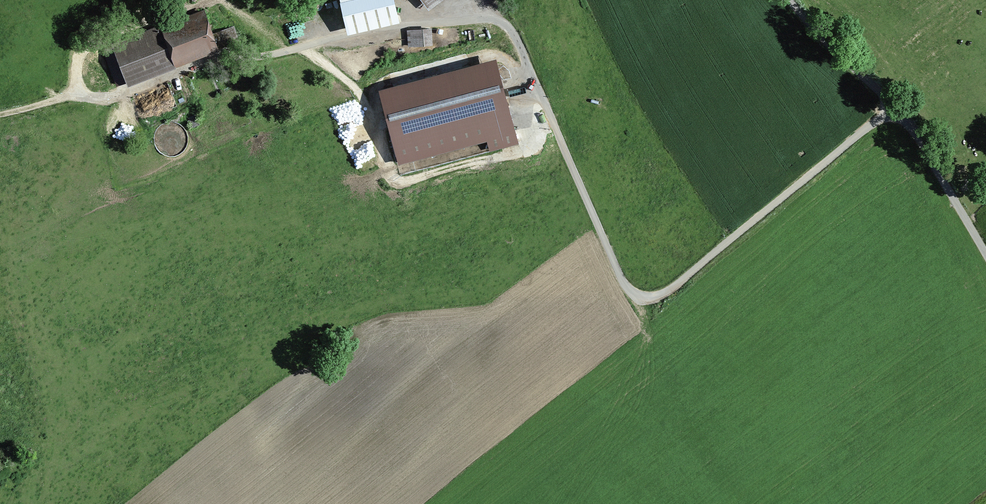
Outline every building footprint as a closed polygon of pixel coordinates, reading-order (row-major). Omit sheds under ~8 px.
[(396,15),(393,0),(341,0),(347,26),(396,15)] [(104,51),(117,84),(128,80),(128,81),(216,47),(217,49),(218,49),(217,48),(238,41),(233,27),(213,34),(205,11),(114,46),(104,51)] [(407,30),(409,46),(432,44),(431,29),(407,30)] [(491,149),(517,142),(498,70),(383,101),(399,162),(488,139),(491,149)]
